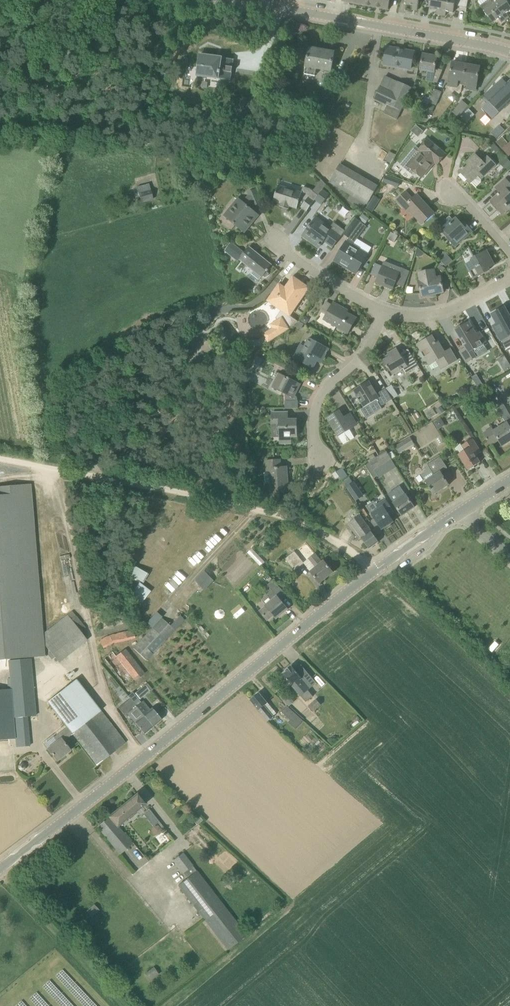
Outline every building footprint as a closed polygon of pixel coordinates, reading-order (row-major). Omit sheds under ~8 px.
[(342,1),(389,9),(390,0),(342,0),(342,1)] [(406,4),(413,5),(412,10),(417,11),(419,0),(407,0),(406,4)] [(431,1),(430,8),(437,10),(436,14),(441,15),(444,0),(425,0),(431,1)] [(441,15),(446,16),(446,11),(454,13),(455,6),(461,7),(462,0),(444,0),(441,15)] [(491,0),(478,0),(478,2),(493,23),(499,19),(502,23),(505,20),(491,0)] [(505,20),(509,17),(507,13),(509,11),(509,5),(507,2),(506,0),(491,0),(505,20)] [(417,51),(387,46),(384,65),(414,70),(417,51)] [(335,52),(309,48),(306,66),(305,74),(315,76),(316,68),(331,71),(335,52)] [(199,54),(196,74),(228,79),(231,59),(199,54)] [(443,70),(435,69),(437,57),(423,55),(421,69),(428,71),(426,81),(437,83),(443,70)] [(463,85),(466,64),(453,62),(448,85),(457,87),(458,84),(463,85)] [(466,64),(463,85),(467,86),(467,89),(476,91),(480,67),(466,64)] [(386,76),(381,87),(375,99),(388,105),(384,114),(398,120),(412,87),(386,76)] [(483,96),(489,101),(499,113),(509,103),(509,81),(507,83),(502,78),(483,96)] [(330,85),(326,99),(334,101),(337,87),(330,85)] [(429,103),(436,106),(442,92),(435,89),(429,103)] [(243,97),(240,105),(245,107),(248,100),(243,97)] [(468,106),(462,101),(452,112),(458,117),(468,106)] [(428,104),(425,112),(429,114),(432,113),(434,106),(428,104)] [(469,110),(461,117),(466,123),(474,115),(469,110)] [(409,155),(401,164),(413,174),(415,171),(422,177),(435,162),(437,164),(446,154),(428,140),(420,150),(416,147),(409,155)] [(509,155),(509,140),(502,148),(509,156),(509,155)] [(462,169),(460,171),(471,183),(476,188),(481,183),(481,179),(478,176),(479,175),(485,169),(488,172),(496,164),(488,156),(482,161),(475,154),(467,161),(469,163),(464,167),(464,166),(462,168),(462,169)] [(506,158),(500,165),(505,170),(509,166),(509,162),(506,158)] [(355,174),(347,169),(340,165),(330,182),(351,194),(366,203),(368,204),(378,187),(355,174)] [(386,175),(383,182),(398,187),(401,181),(386,175)] [(491,201),(495,205),(503,215),(509,209),(509,208),(509,192),(509,190),(509,182),(506,178),(495,187),(500,193),(491,201)] [(320,183),(314,188),(317,193),(323,188),(320,183)] [(154,199),(149,184),(137,187),(142,202),(154,199)] [(279,185),(273,201),(281,204),(280,207),(289,209),(290,206),(295,208),(297,209),(298,205),(299,204),(301,205),(302,206),(301,207),(307,212),(315,201),(315,200),(319,195),(313,191),(310,189),(303,187),(301,192),(294,190),(293,192),(286,190),(287,188),(279,185)] [(330,194),(324,189),(315,200),(321,205),(330,194)] [(238,197),(224,214),(226,216),(228,217),(229,219),(245,232),(252,223),(259,215),(256,213),(249,207),(253,202),(254,205),(255,204),(262,203),(257,190),(256,190),(249,193),(250,195),(244,202),(242,201),(240,199),(238,197)] [(422,224),(434,213),(417,194),(412,199),(406,192),(397,200),(404,207),(406,206),(422,224)] [(366,203),(351,194),(348,200),(363,209),(366,203)] [(363,214),(358,220),(365,225),(369,219),(363,214)] [(464,227),(462,224),(456,218),(454,220),(450,216),(438,227),(455,246),(472,232),(466,225),(464,227)] [(334,222),(330,227),(317,217),(303,235),(310,241),(312,239),(320,246),(324,240),(333,247),(342,236),(341,236),(343,234),(345,231),(334,222)] [(347,241),(336,258),(345,263),(348,265),(347,268),(356,273),(365,258),(368,253),(357,247),(353,244),(366,226),(365,225),(358,220),(355,217),(345,231),(343,234),(349,237),(347,241)] [(391,232),(388,237),(394,240),(397,234),(391,232)] [(232,243),(226,251),(239,261),(240,259),(241,260),(251,268),(253,270),(262,277),(263,276),(266,277),(269,273),(267,271),(272,265),(265,259),(253,249),(249,247),(245,253),(232,243)] [(424,253),(418,249),(415,256),(418,257),(422,256),(424,253)] [(468,263),(465,264),(466,266),(473,279),(474,279),(489,270),(488,268),(494,265),(487,251),(472,258),(470,259),(471,262),(468,263)] [(445,265),(446,266),(452,261),(445,252),(437,258),(435,256),(432,258),(438,263),(443,267),(445,265)] [(445,268),(443,267),(438,263),(436,267),(443,272),(445,268)] [(389,268),(383,266),(376,282),(393,289),(395,284),(404,287),(410,271),(401,268),(398,275),(387,271),(389,268)] [(451,291),(449,277),(441,279),(441,277),(436,277),(434,270),(419,272),(420,280),(419,281),(422,296),(451,291)] [(249,318),(249,321),(250,323),(251,326),(252,328),(254,329),(255,329),(257,330),(260,330),(261,332),(262,332),(264,334),(263,334),(264,336),(256,341),(260,347),(268,342),(268,341),(289,328),(298,322),(289,315),(301,299),(300,298),(304,293),(306,290),(292,281),(285,291),(283,289),(280,287),(279,286),(277,285),(265,302),(264,301),(258,305),(249,311),(251,312),(249,313),(251,315),(250,317),(249,318)] [(334,303),(324,319),(349,333),(357,318),(343,311),(344,308),(334,303)] [(492,314),(497,324),(500,330),(507,326),(509,332),(509,316),(505,307),(492,314)] [(304,316),(301,321),(306,324),(309,319),(304,316)] [(485,342),(479,332),(476,334),(469,322),(456,330),(466,347),(460,351),(467,362),(475,357),(472,351),(485,342)] [(432,335),(417,344),(429,365),(437,361),(441,369),(457,361),(451,349),(445,352),(438,341),(436,343),(432,335)] [(305,346),(298,359),(313,368),(317,361),(321,363),(329,349),(310,338),(305,346)] [(411,354),(403,359),(397,349),(381,358),(387,368),(388,368),(392,374),(403,369),(406,374),(418,366),(411,354)] [(489,368),(493,375),(509,368),(509,364),(505,354),(497,358),(500,364),(489,368)] [(276,359),(274,363),(286,369),(288,365),(276,359)] [(301,384),(281,374),(274,388),(286,393),(286,408),(298,408),(297,398),(297,397),(296,396),(295,395),(301,384)] [(369,381),(354,390),(364,407),(376,400),(380,407),(392,400),(388,393),(386,388),(377,393),(369,381)] [(509,414),(509,413),(502,399),(494,404),(503,418),(509,414)] [(288,411),(271,411),(272,425),(279,424),(280,424),(280,426),(280,430),(280,437),(280,443),(282,443),(292,443),(291,437),(291,436),(293,436),(297,436),(297,435),(300,435),(299,427),(297,427),(297,419),(289,420),(288,411)] [(330,416),(328,418),(330,421),(330,422),(333,427),(339,436),(349,429),(356,425),(350,414),(343,418),(339,411),(338,412),(330,416)] [(434,423),(438,429),(445,425),(441,418),(434,423)] [(499,440),(503,446),(509,441),(509,427),(507,423),(494,431),(493,428),(484,433),(491,444),(499,440)] [(399,452),(414,443),(410,436),(395,445),(399,452)] [(482,452),(473,438),(462,445),(465,450),(459,454),(468,470),(480,462),(476,456),(482,452)] [(376,457),(369,461),(375,470),(392,460),(391,458),(388,453),(386,451),(376,457)] [(426,471),(421,474),(426,481),(431,490),(432,490),(435,494),(442,490),(444,488),(449,485),(441,472),(447,468),(440,457),(429,464),(428,465),(424,467),(426,471)] [(269,470),(271,493),(289,491),(289,482),(287,482),(285,467),(281,467),(281,459),(266,460),(267,471),(269,470)] [(336,480),(340,477),(336,471),(332,474),(336,480)] [(354,481),(347,486),(356,500),(363,495),(354,481)] [(0,487),(0,660),(45,656),(31,484),(0,487)] [(401,488),(389,496),(394,503),(403,515),(415,507),(406,495),(401,488)] [(394,522),(390,516),(388,513),(392,509),(385,499),(376,505),(378,509),(372,513),(382,529),(384,528),(387,528),(391,526),(391,523),(394,522)] [(315,515),(321,508),(323,506),(316,500),(307,509),(315,515)] [(379,542),(360,515),(350,522),(369,549),(379,542)] [(286,558),(289,562),(295,570),(305,563),(295,551),(286,558)] [(311,572),(320,583),(333,572),(324,561),(323,562),(315,553),(309,558),(316,568),(311,572)] [(143,582),(148,573),(135,565),(129,574),(143,582)] [(206,590),(214,581),(204,571),(195,580),(206,590)] [(288,609),(276,594),(283,589),(274,580),(268,585),(272,589),(267,593),(272,600),(266,605),(260,611),(268,620),(274,615),(277,618),(288,609)] [(143,602),(151,589),(138,581),(131,594),(143,602)] [(152,629),(133,648),(147,661),(175,631),(162,619),(160,621),(154,616),(147,623),(152,629)] [(108,636),(99,641),(103,647),(114,644),(136,639),(134,630),(113,634),(108,636)] [(136,681),(145,674),(126,649),(117,656),(114,651),(104,657),(125,684),(133,678),(136,681)] [(30,659),(9,661),(12,689),(0,690),(0,740),(15,739),(17,747),(29,746),(27,717),(35,716),(30,659)] [(306,702),(308,701),(313,696),(300,680),(309,673),(302,665),(296,670),(292,666),(283,673),(301,696),(306,702)] [(122,697),(126,695),(108,673),(106,675),(109,679),(108,679),(122,697)] [(101,712),(76,679),(47,702),(68,728),(73,734),(101,712)] [(150,691),(145,684),(135,693),(140,699),(150,691)] [(133,692),(128,696),(130,698),(153,727),(162,720),(152,708),(148,711),(141,702),(133,692)] [(285,692),(279,697),(284,702),(290,697),(285,692)] [(275,711),(259,693),(251,700),(268,721),(274,717),(271,714),(275,711)] [(144,734),(153,727),(128,696),(127,697),(129,699),(118,708),(125,716),(128,714),(135,722),(144,734)] [(316,700),(309,706),(316,714),(321,710),(319,707),(322,705),(317,699),(316,700)] [(296,729),(303,721),(287,706),(281,712),(291,720),(289,722),(296,729)] [(101,712),(73,734),(97,765),(126,743),(101,712)] [(355,719),(348,725),(351,729),(359,722),(358,721),(360,719),(360,717),(358,716),(356,716),(355,718),(355,719)] [(71,750),(63,741),(73,734),(68,728),(54,738),(57,741),(48,749),(57,761),(71,750)] [(137,794),(110,816),(118,825),(127,818),(130,819),(134,816),(133,813),(138,810),(145,804),(137,794)] [(153,825),(159,821),(149,808),(144,813),(153,825)] [(118,825),(110,816),(97,826),(121,854),(134,844),(118,825)] [(159,835),(163,824),(157,822),(153,832),(159,835)] [(173,860),(183,873),(193,866),(183,852),(173,860)] [(188,878),(197,871),(193,866),(183,873),(188,878)] [(247,936),(197,871),(188,878),(178,885),(228,950),(229,950),(247,936)] [(92,917),(99,910),(94,904),(87,911),(92,917)] [(159,974),(154,967),(145,974),(150,980),(159,974)]
